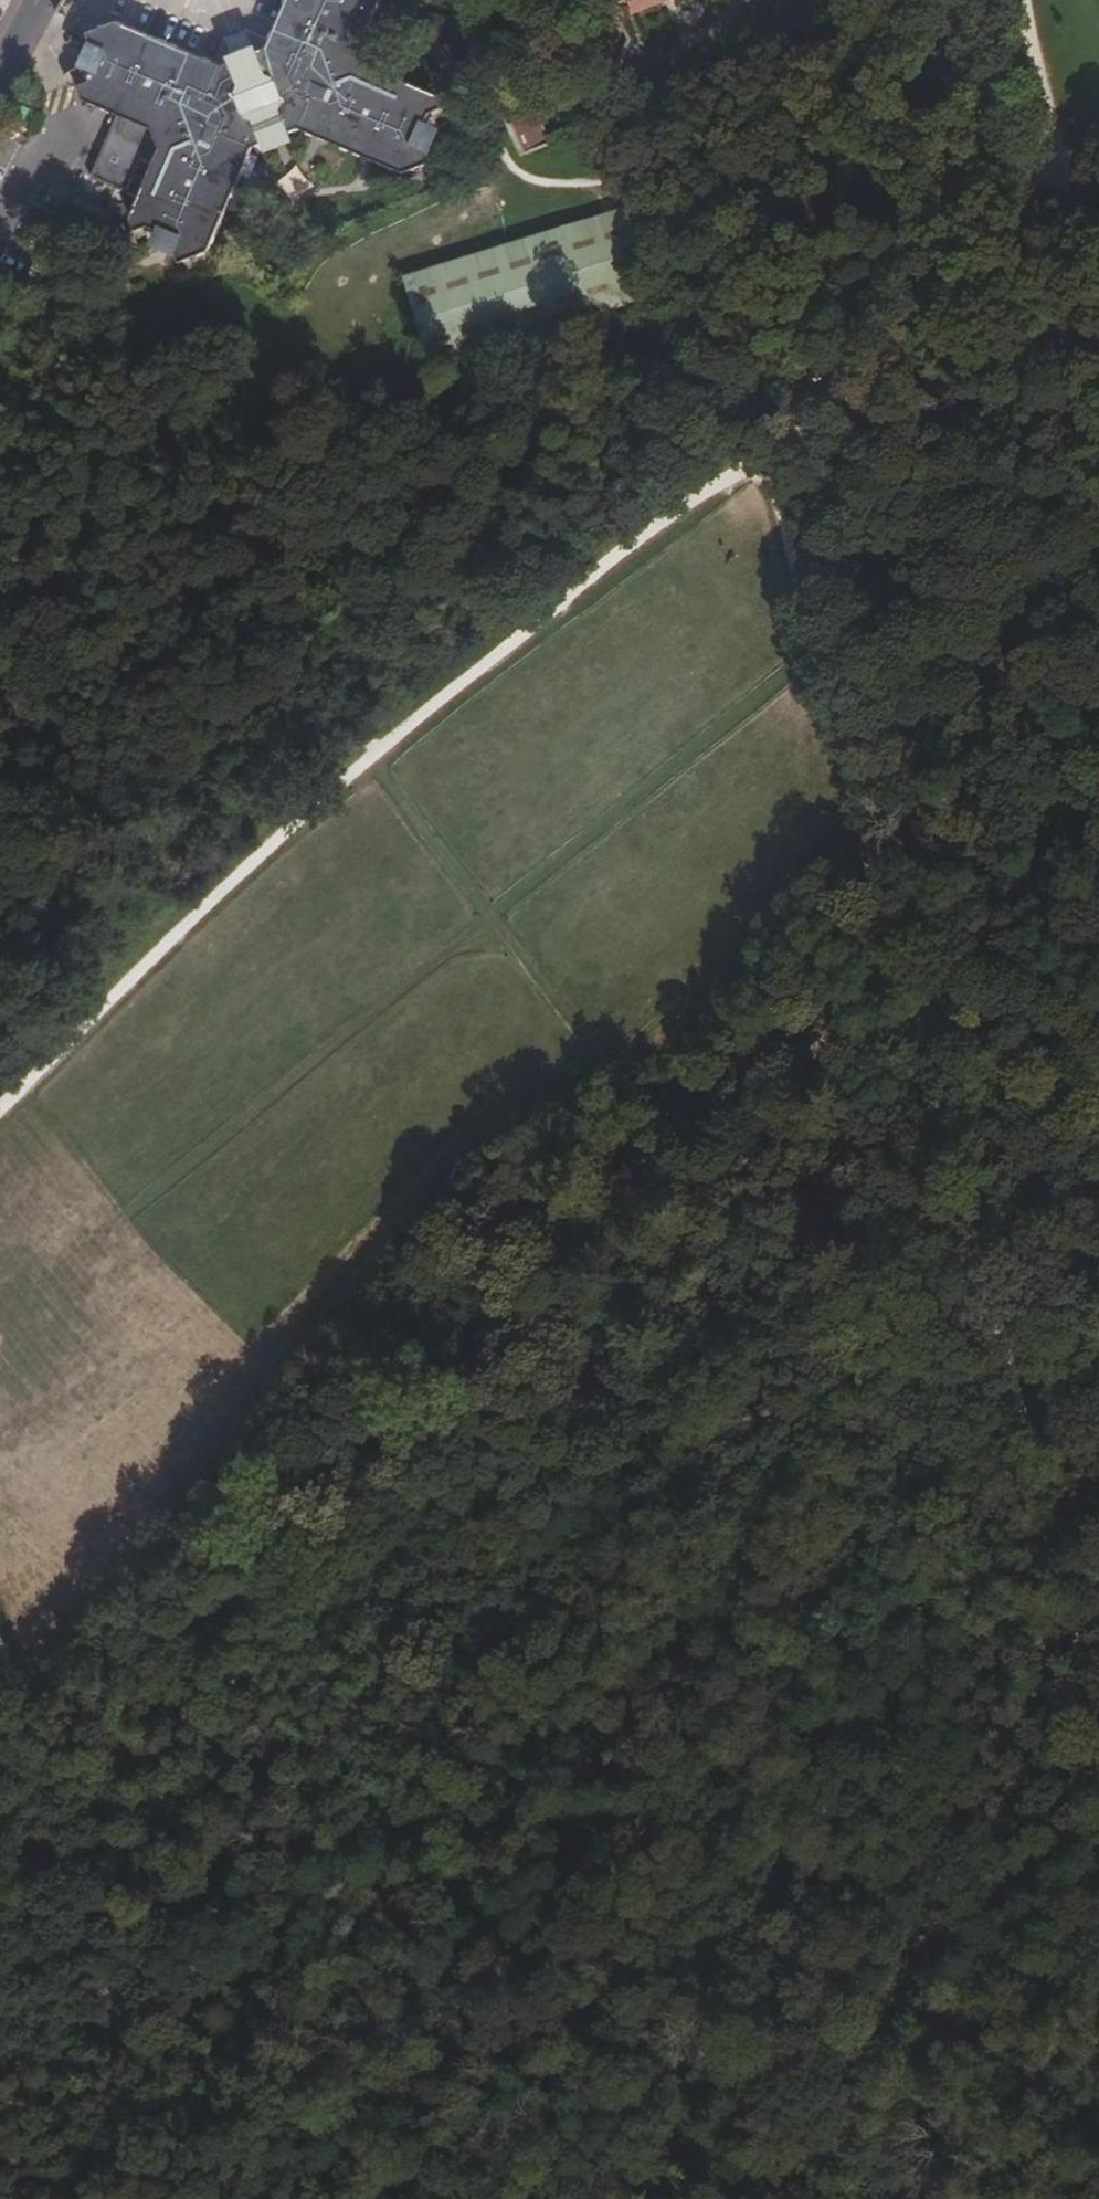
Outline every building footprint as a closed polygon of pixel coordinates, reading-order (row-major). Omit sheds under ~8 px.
[(270,46),(256,52),(242,57),(226,63),(122,18),(93,29),(100,47),(112,52),(106,66),(94,60),(76,67),(87,96),(156,125),(164,146),(133,214),(145,244),(163,238),(166,230),(179,236),(175,243),(182,260),(211,249),(258,143),(303,126),(408,171),(435,161),(429,143),(421,140),(426,127),(434,130),(452,124),(441,94),(374,65),(366,44),(385,0),(291,0),(270,46)] [(619,17),(658,2),(657,0),(610,0),(619,17)] [(242,57),(256,52),(253,45),(239,49),(242,57)] [(106,66),(112,52),(100,47),(94,60),(106,66)] [(426,127),(421,140),(429,143),(434,130),(426,127)] [(668,288),(641,202),(404,274),(432,361),(668,288)] [(179,236),(166,230),(163,238),(175,243),(179,236)]
